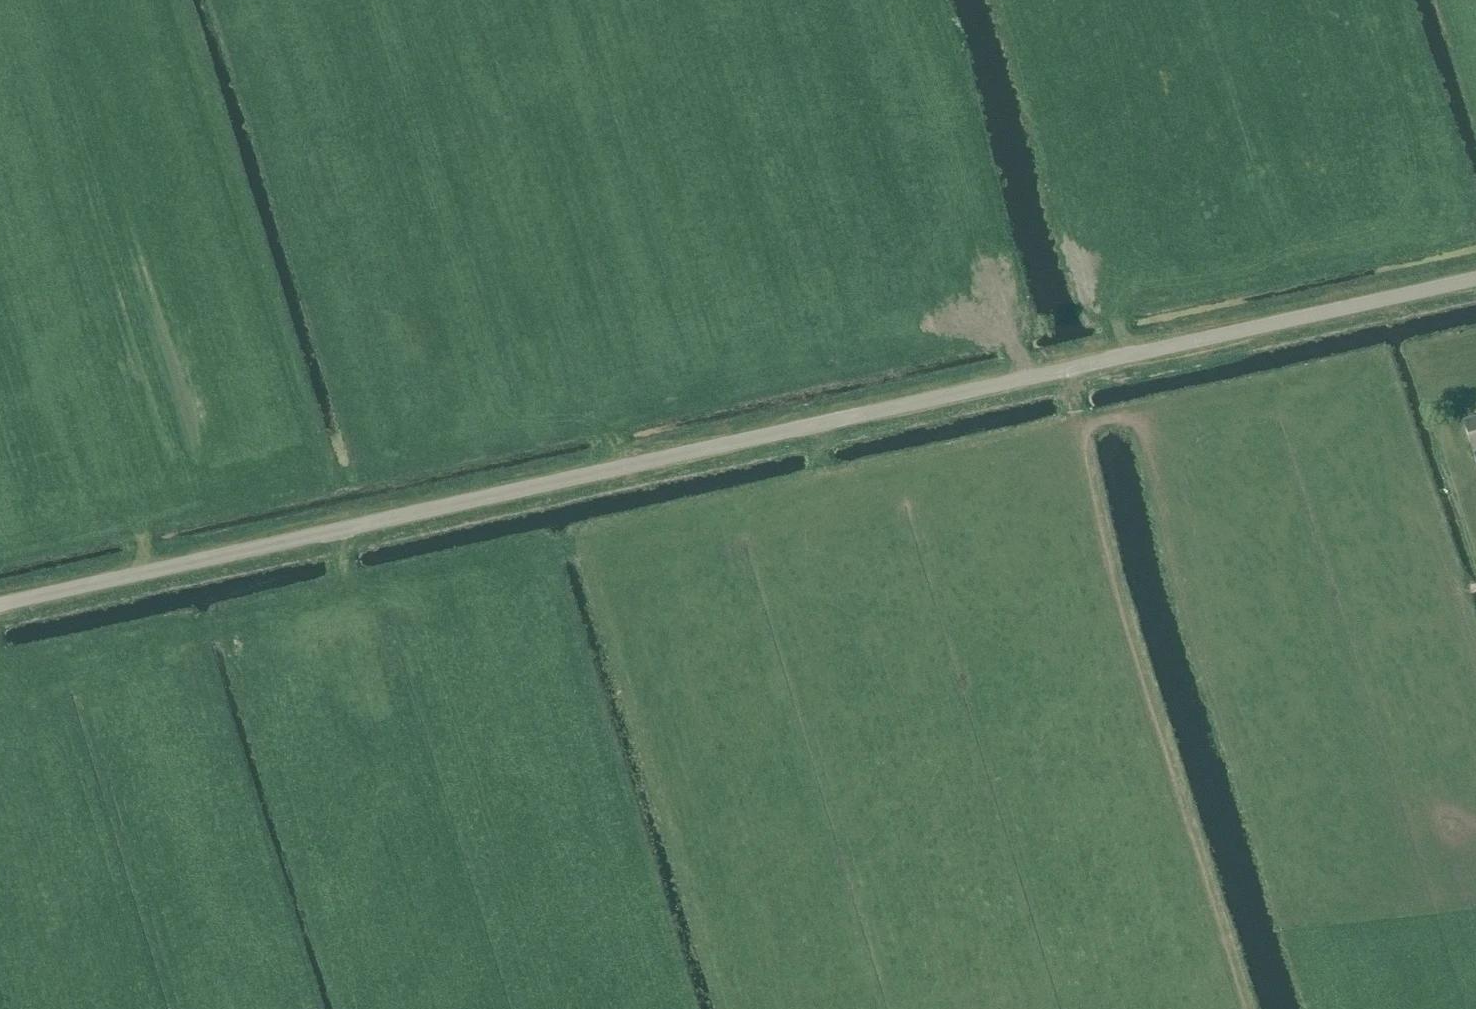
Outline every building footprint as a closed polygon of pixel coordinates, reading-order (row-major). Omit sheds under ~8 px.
[(1448,419),(1455,440),(1467,436),(1473,453),(1475,452),(1475,409),(1448,419)]
